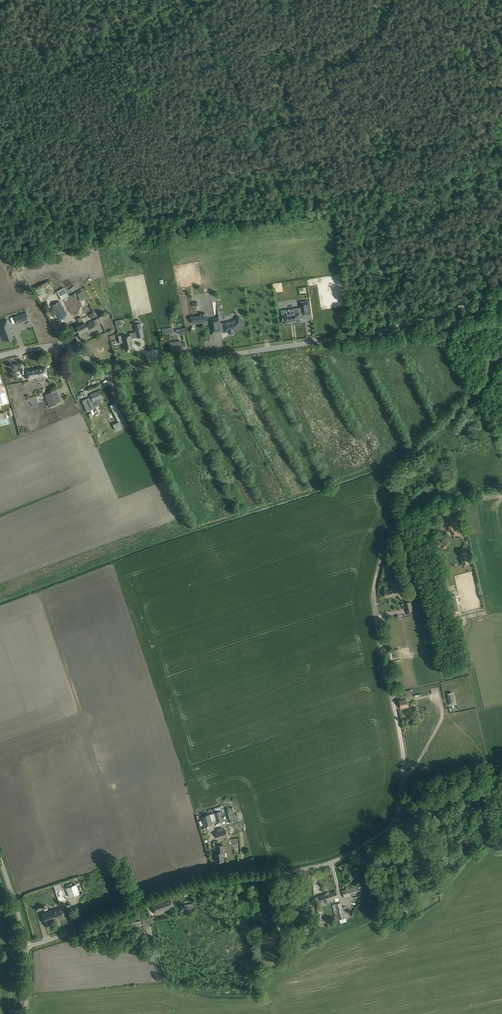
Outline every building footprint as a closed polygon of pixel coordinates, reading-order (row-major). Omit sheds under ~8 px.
[(43,287),(38,290),(43,298),(47,296),(43,287)] [(61,300),(68,296),(64,287),(56,291),(61,300)] [(86,299),(82,292),(77,294),(81,301),(86,299)] [(52,305),(59,319),(67,315),(59,301),(52,305)] [(309,301),(301,302),(303,313),(311,312),(311,314),(309,301)] [(301,321),(299,308),(282,311),(284,323),(301,321)] [(26,312),(15,317),(17,324),(29,319),(26,312)] [(202,316),(192,317),(193,323),(208,321),(207,315),(206,315),(206,313),(201,314),(202,316)] [(223,323),(224,332),(229,331),(230,334),(234,333),(234,330),(236,330),(245,323),(239,316),(235,319),(237,322),(234,325),(227,326),(226,323),(223,323)] [(88,329),(87,326),(85,323),(84,323),(81,317),(77,319),(80,323),(80,322),(81,324),(76,327),(77,330),(77,331),(78,331),(79,334),(84,331),(88,329)] [(169,335),(164,336),(166,345),(178,342),(177,337),(183,336),(179,318),(173,319),(176,333),(169,334),(169,335)] [(213,332),(214,331),(213,330),(221,329),(219,318),(211,319),(213,332)] [(0,322),(0,326),(3,333),(4,333),(7,339),(12,337),(13,339),(13,338),(12,336),(13,335),(12,335),(10,328),(9,329),(7,324),(8,323),(7,320),(7,319),(0,322)] [(90,325),(87,326),(88,329),(84,331),(85,333),(87,332),(88,334),(97,329),(92,321),(89,323),(90,325)] [(134,324),(135,332),(137,337),(137,338),(144,337),(141,322),(140,322),(134,324)] [(124,335),(118,336),(120,343),(123,343),(124,350),(133,348),(131,339),(130,335),(124,337),(124,335)] [(27,370),(28,379),(47,376),(46,367),(27,370)] [(57,390),(45,395),(49,406),(51,405),(51,406),(62,401),(57,390)] [(101,390),(90,394),(95,407),(95,406),(102,404),(100,400),(105,398),(101,390)] [(89,396),(82,399),(87,411),(94,408),(89,396)] [(124,419),(115,403),(110,405),(118,422),(113,425),(116,430),(126,425),(124,419)] [(0,412),(0,423),(1,425),(8,422),(5,410),(0,412)] [(448,520),(446,520),(449,531),(452,530),(453,534),(457,533),(454,524),(458,523),(457,516),(453,516),(452,512),(446,513),(448,520)] [(461,557),(462,564),(469,563),(467,552),(461,553),(462,557),(461,557)] [(392,578),(393,581),(394,585),(401,584),(400,580),(398,580),(397,576),(395,576),(392,578)] [(385,588),(385,590),(386,597),(397,595),(395,588),(390,589),(389,588),(389,587),(388,587),(387,586),(386,587),(385,587),(385,588)] [(411,690),(410,690),(405,691),(406,695),(400,696),(401,700),(399,700),(401,708),(409,706),(407,698),(413,697),(411,690)] [(202,816),(205,826),(213,824),(210,814),(202,816)] [(233,823),(227,824),(229,834),(235,832),(233,823)] [(217,832),(218,839),(229,836),(227,829),(217,832)] [(216,853),(217,862),(224,861),(223,853),(225,853),(224,845),(217,846),(218,853),(216,853)] [(66,888),(68,893),(69,897),(79,894),(75,884),(66,888)] [(363,892),(362,886),(359,887),(342,891),(342,892),(343,892),(344,897),(361,893),(360,893),(363,892)] [(55,891),(57,901),(64,899),(61,889),(55,891)] [(328,894),(326,895),(329,903),(336,901),(335,898),(338,897),(336,891),(328,893),(328,894)] [(328,904),(329,903),(326,895),(316,898),(315,897),(317,903),(316,903),(318,912),(317,912),(319,923),(321,922),(319,903),(327,901),(328,904)] [(152,906),(153,910),(155,914),(173,907),(170,897),(157,902),(157,904),(152,906)] [(336,916),(333,917),(334,920),(337,919),(337,920),(346,918),(344,914),(349,912),(348,909),(346,910),(345,906),(342,907),(341,902),(332,905),(336,916)] [(180,905),(181,911),(194,909),(193,903),(180,905)] [(42,913),(44,923),(65,917),(62,908),(42,913)] [(145,918),(142,919),(144,930),(143,930),(144,941),(141,940),(141,943),(147,944),(147,942),(152,940),(150,917),(145,918)] [(381,921),(384,931),(395,928),(393,918),(381,921)] [(141,920),(127,923),(129,929),(142,926),(141,920)]
